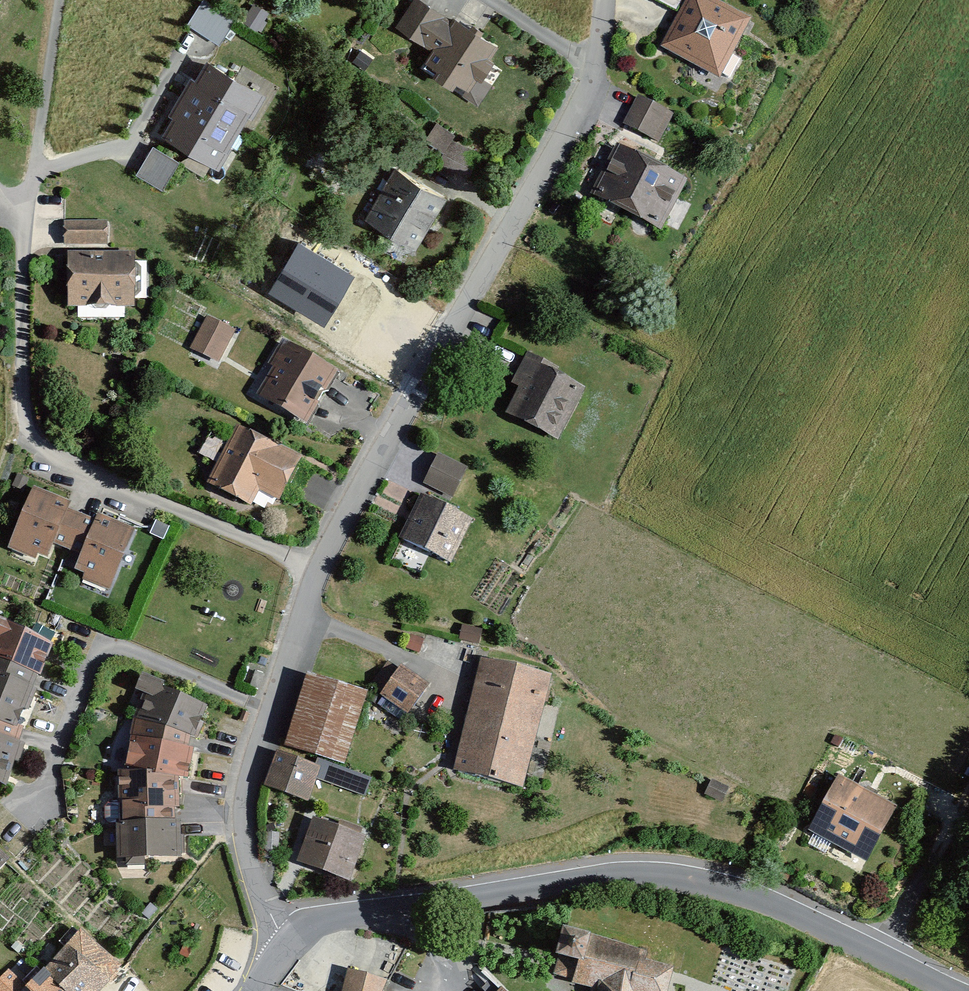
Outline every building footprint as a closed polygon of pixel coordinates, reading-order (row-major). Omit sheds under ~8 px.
[(418,0),(407,0),(389,29),(425,51),(416,64),(477,102),(496,71),(480,61),(490,45),(418,0)] [(659,54),(715,84),(748,21),(709,0),(687,0),(659,54)] [(685,0),(661,0),(680,10),(685,0)] [(201,3),(186,26),(216,46),(231,23),(201,3)] [(200,58),(154,140),(186,159),(216,175),(238,136),(251,144),(283,87),(242,64),(235,78),(200,58)] [(639,98),(626,127),(656,140),(668,111),(639,98)] [(154,140),(133,177),(164,194),(186,159),(154,140)] [(683,190),(614,153),(587,196),(659,233),(683,190)] [(446,200),(393,171),(364,224),(417,253),(446,200)] [(63,222),(63,247),(105,247),(105,222),(63,222)] [(351,276),(299,246),(271,294),(323,324),(351,276)] [(128,258),(65,259),(65,309),(129,309),(128,258)] [(230,338),(202,324),(189,352),(217,366),(230,338)] [(331,375),(281,344),(252,399),(301,429),(331,375)] [(589,387),(525,355),(508,387),(519,393),(505,420),(559,447),(589,387)] [(292,460),(232,434),(208,490),(247,506),(254,489),(276,498),(292,460)] [(466,473),(435,459),(422,489),(452,503),(466,473)] [(65,508),(29,495),(10,552),(44,565),(50,548),(78,558),(70,580),(113,595),(136,531),(93,515),(89,526),(62,517),(65,508)] [(464,524),(417,501),(397,539),(445,563),(464,524)] [(3,787),(44,651),(0,626),(0,785),(3,787)] [(546,680),(479,665),(456,767),(522,782),(546,680)] [(426,687),(397,667),(376,699),(405,719),(426,687)] [(115,763),(117,864),(177,859),(172,781),(202,701),(142,680),(115,763)] [(362,697),(307,681),(284,748),(343,769),(362,697)] [(274,753),(262,790),(309,807),(322,769),(274,753)] [(890,809),(836,781),(806,837),(860,866),(890,809)] [(358,839),(312,824),(299,861),(345,876),(358,839)] [(595,990),(659,990),(666,964),(640,957),(642,949),(583,934),(560,929),(556,949),(578,954),(571,984),(596,989),(595,990)] [(80,930),(25,987),(9,970),(0,979),(0,990),(100,990),(120,967),(80,930)] [(478,969),(466,980),(476,990),(503,990),(478,969)] [(344,972),(341,990),(377,990),(379,978),(344,972)]
